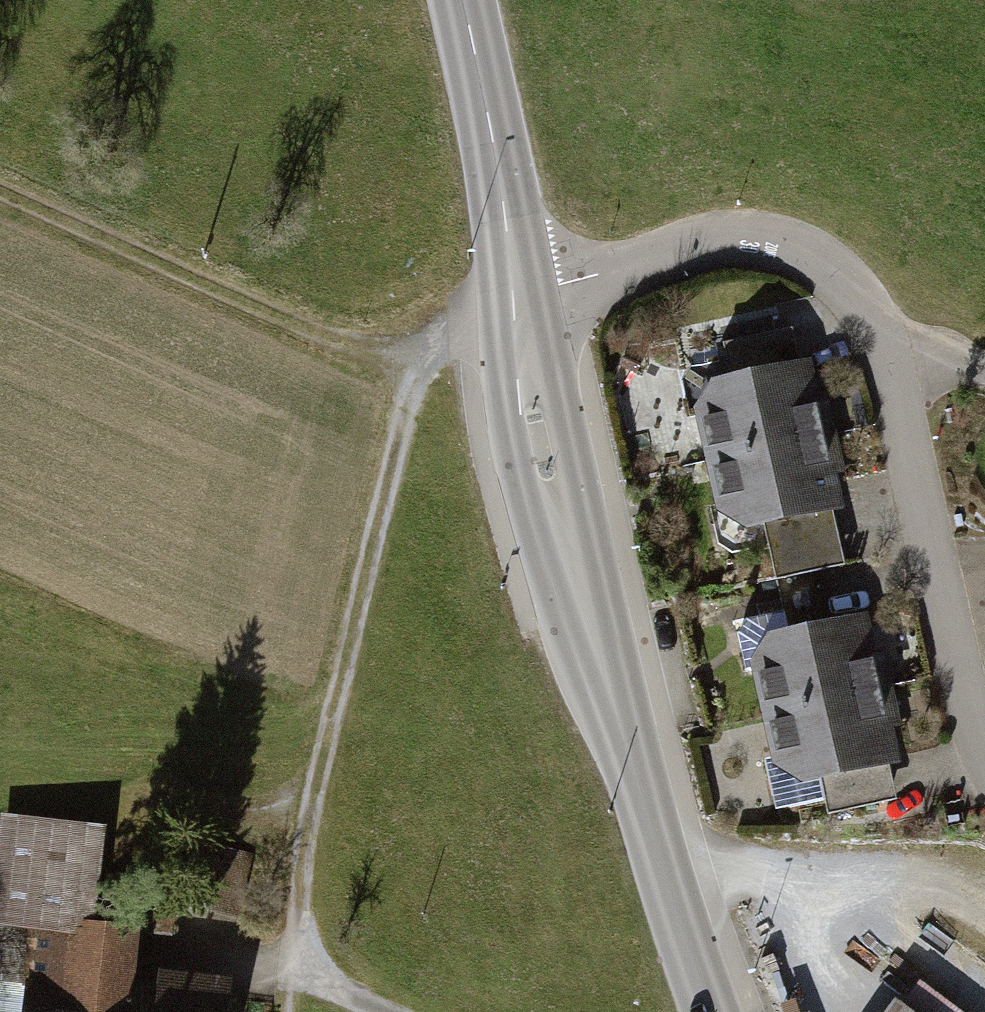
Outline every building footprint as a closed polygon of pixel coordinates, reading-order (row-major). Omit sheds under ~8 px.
[(805,449),(796,362),(697,372),(706,459),(805,449)] [(813,536),(805,449),(706,459),(715,546),(813,536)] [(859,703),(850,611),(745,622),(755,713),(859,703)] [(868,794),(859,703),(755,713),(764,805),(868,794)] [(3,811),(0,842),(0,998),(24,1001),(23,1011),(220,1011),(223,981),(160,975),(157,1007),(124,1004),(131,936),(90,932),(101,820),(3,811)] [(904,985),(884,1011),(940,1011),(904,985)]
